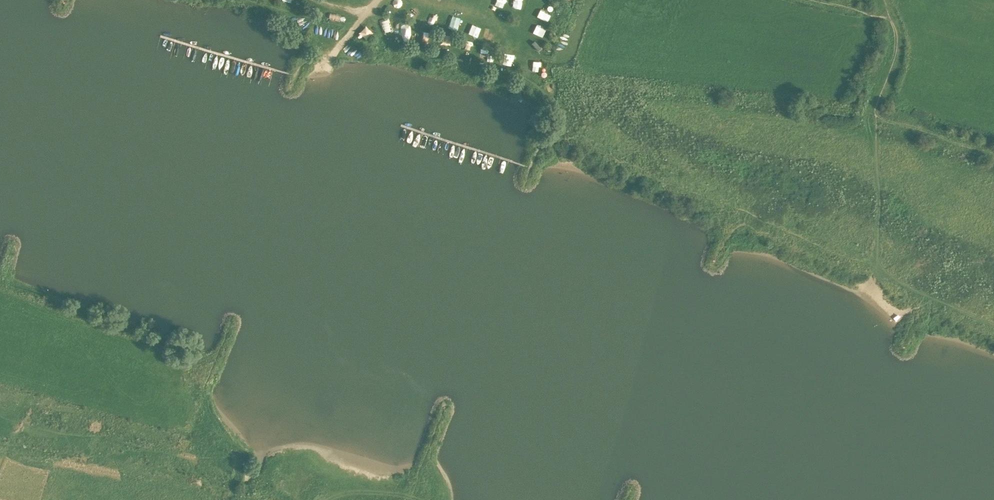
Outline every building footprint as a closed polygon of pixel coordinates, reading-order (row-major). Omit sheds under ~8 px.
[(538,22),(534,28),(542,33),(546,27),(538,22)] [(482,26),(481,35),(490,36),(491,27),(482,26)] [(503,45),(504,36),(495,34),(493,43),(503,45)] [(487,59),(496,59),(495,49),(487,49),(487,59)]
